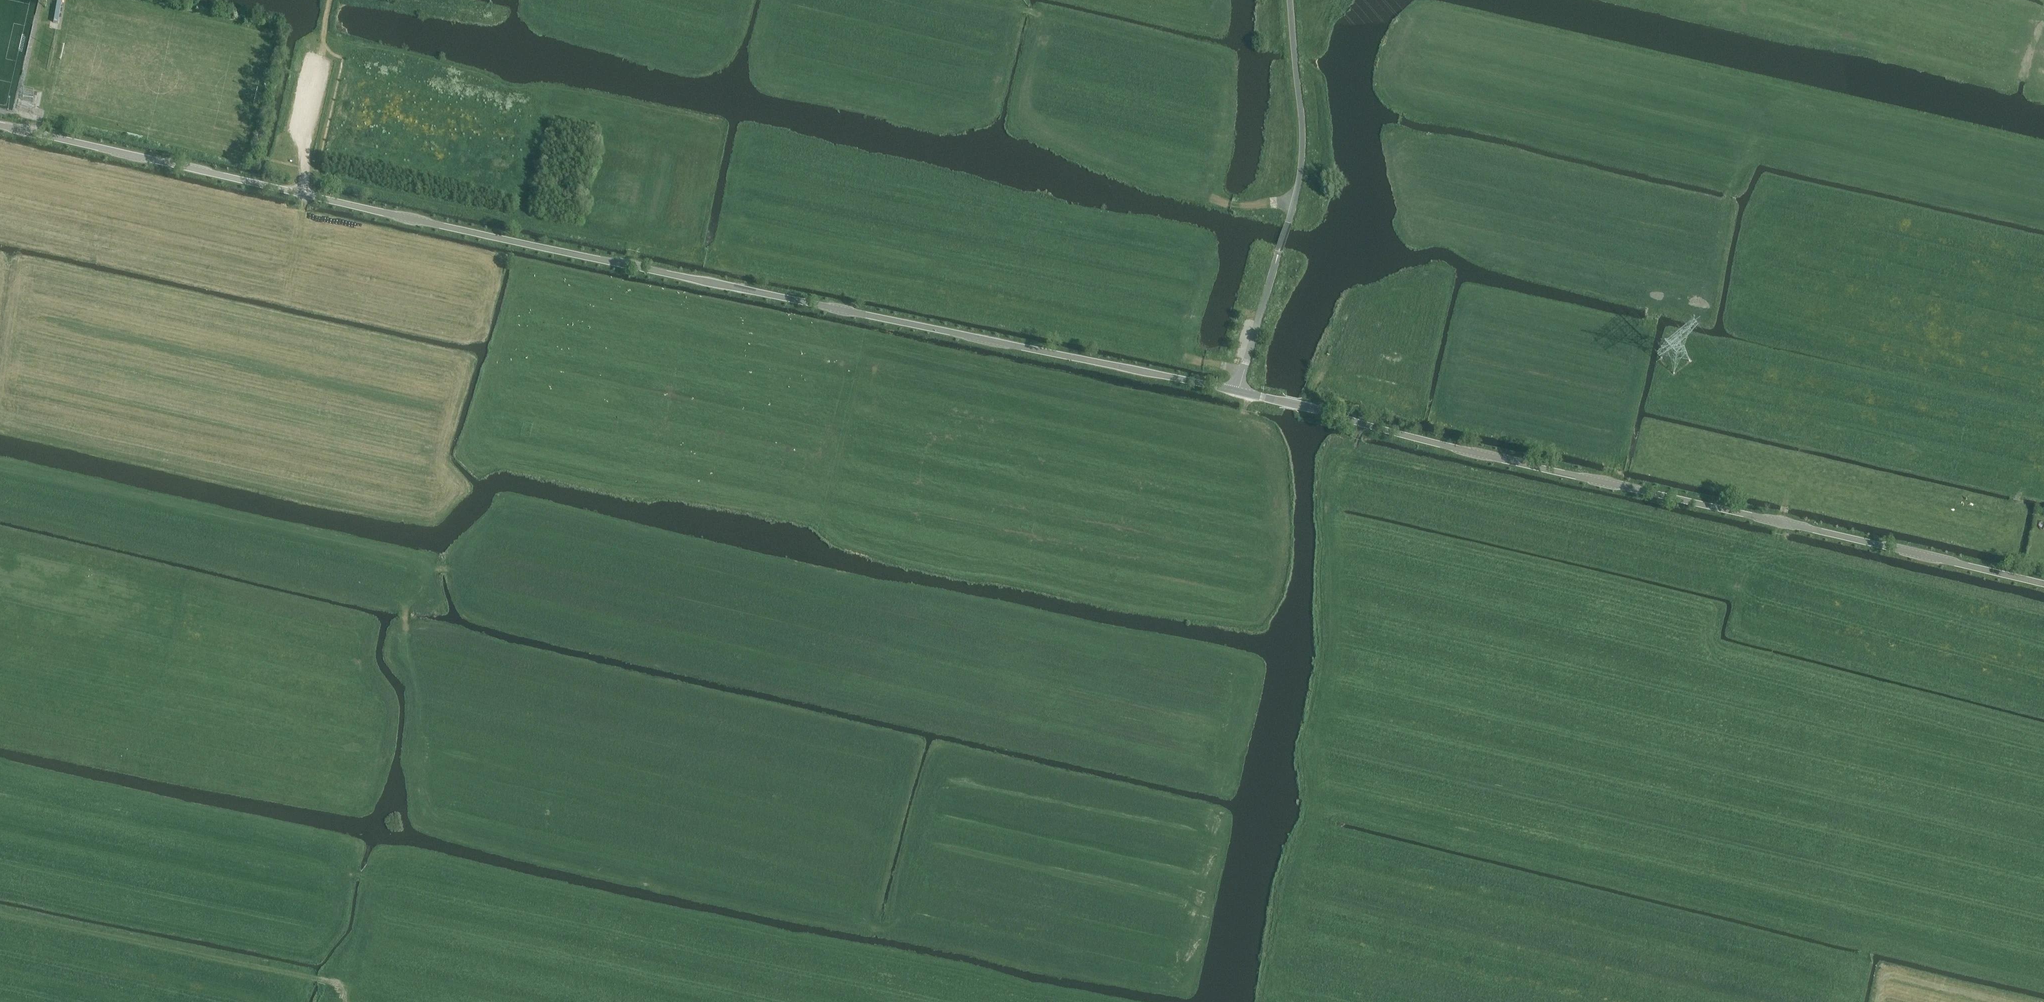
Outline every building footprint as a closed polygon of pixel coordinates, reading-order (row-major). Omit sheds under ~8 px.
[(61,7),(62,0),(49,0),(48,6),(61,8),(61,7)]
